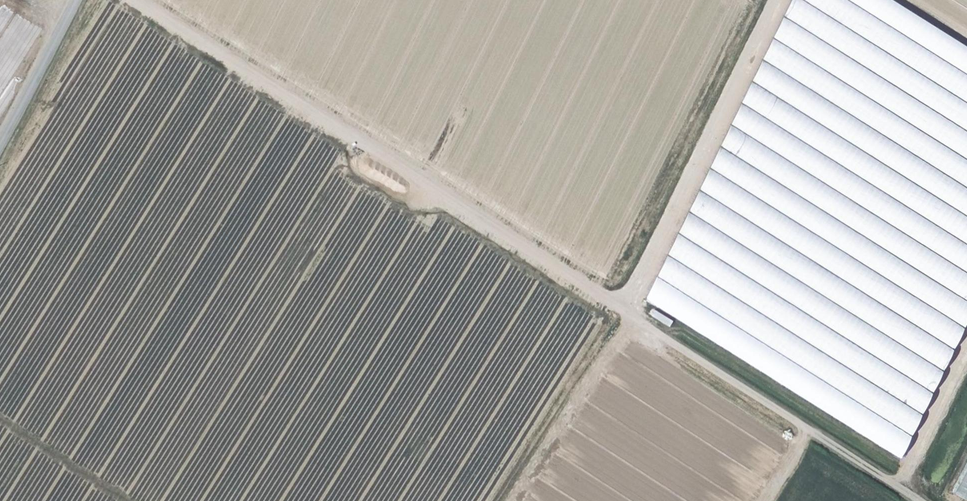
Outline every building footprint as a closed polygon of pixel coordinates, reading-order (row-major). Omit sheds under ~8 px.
[(893,0),(788,0),(643,299),(901,460),(966,320),(966,47),(893,0)] [(950,493),(963,500),(966,500),(966,462),(950,493)]
